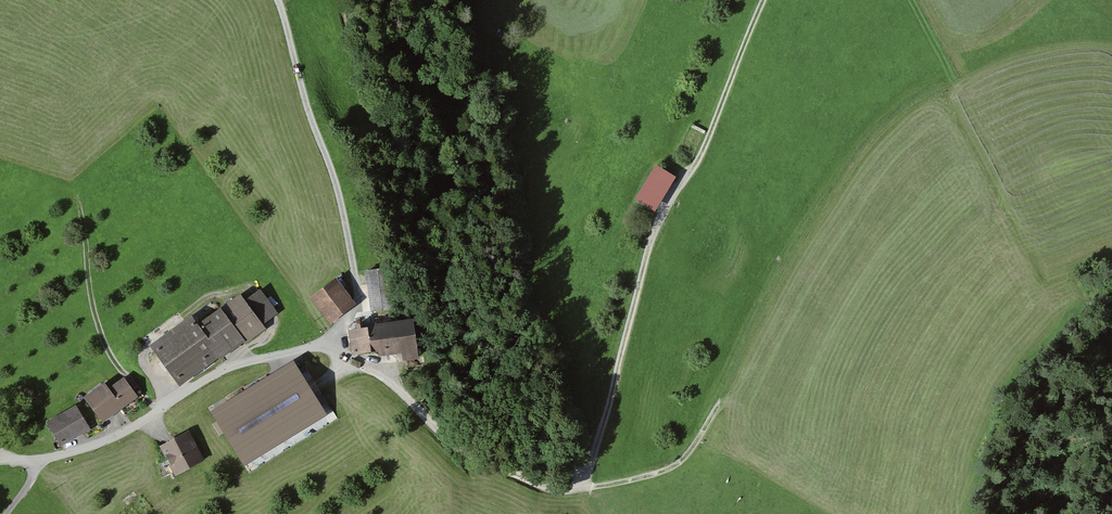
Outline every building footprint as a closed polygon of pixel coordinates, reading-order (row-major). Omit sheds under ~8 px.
[(655,165),(634,200),(655,212),(676,177),(655,165)] [(388,267),(365,270),(370,311),(393,308),(388,267)] [(357,304),(336,277),(310,297),(330,324),(357,304)] [(191,315),(151,345),(181,386),(220,357),(221,359),(244,342),(245,344),(266,328),(263,324),(278,313),(261,289),(246,300),(240,293),(198,324),(191,315)] [(356,328),(348,329),(352,352),(354,355),(377,351),(378,357),(401,354),(403,361),(419,358),(413,318),(374,324),(374,326),(363,327),(362,323),(356,324),(356,328)] [(210,411),(244,466),(327,415),(294,360),(210,411)] [(104,381),(84,396),(103,423),(139,397),(124,376),(109,387),(104,381)] [(76,404),(46,421),(62,446),(91,429),(76,404)] [(189,430),(159,446),(175,475),(205,460),(189,430)]
